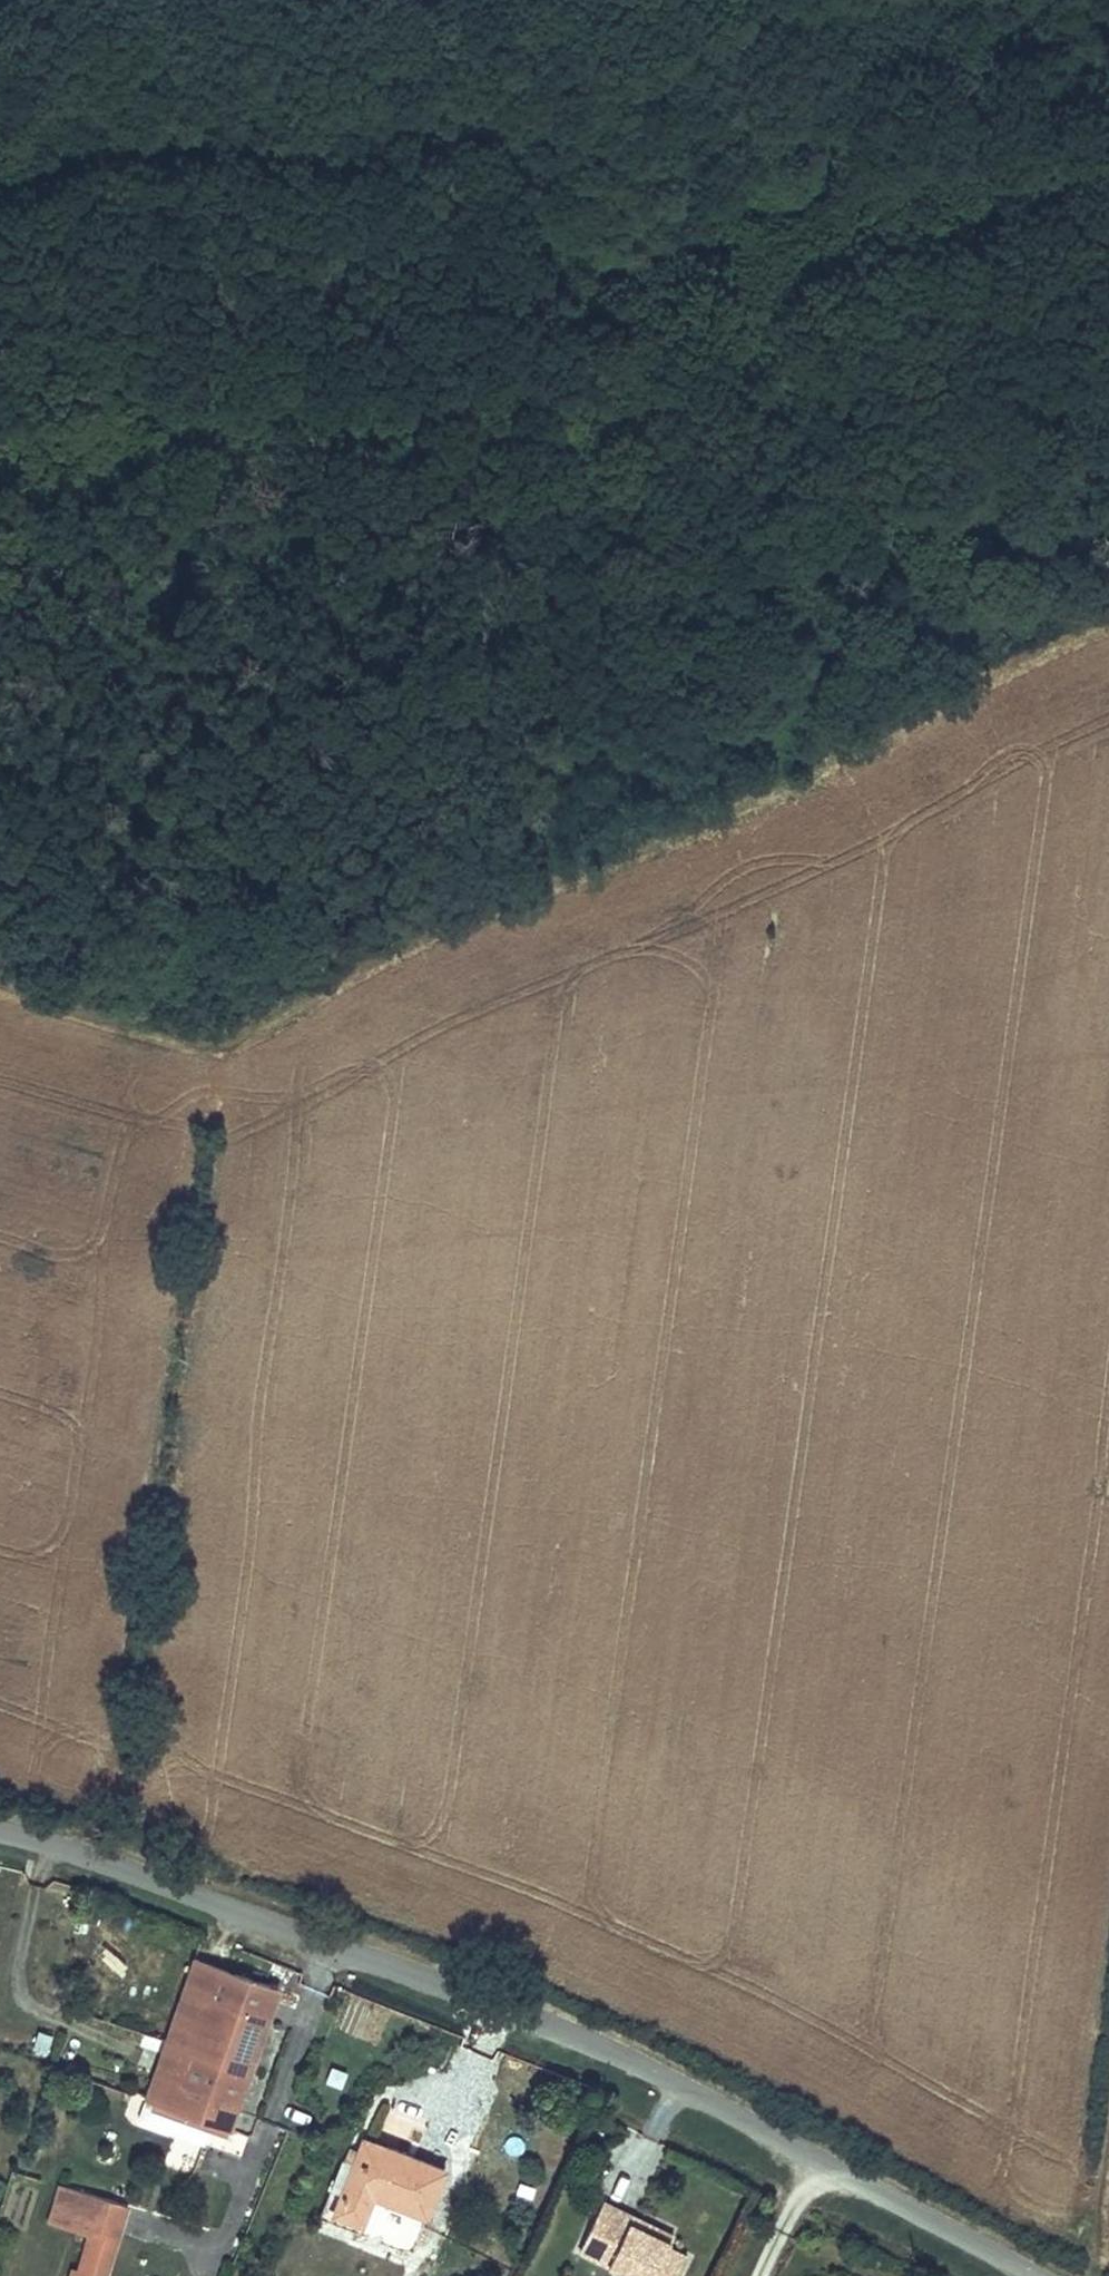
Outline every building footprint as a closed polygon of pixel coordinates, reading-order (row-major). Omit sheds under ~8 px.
[(195,1960),(146,2101),(231,2129),(277,1988),(195,1960)] [(33,2059),(45,2063),(52,2035),(41,2032),(33,2059)] [(372,2195),(427,2216),(444,2170),(363,2139),(355,2159),(345,2155),(333,2185),(345,2190),(336,2214),(361,2224),(372,2195)] [(93,2220),(82,2261),(112,2269),(129,2204),(60,2186),(54,2209),(93,2220)] [(605,2203),(580,2251),(629,2275),(680,2275),(689,2258),(669,2248),(672,2243),(630,2222),(632,2217),(605,2203)]
